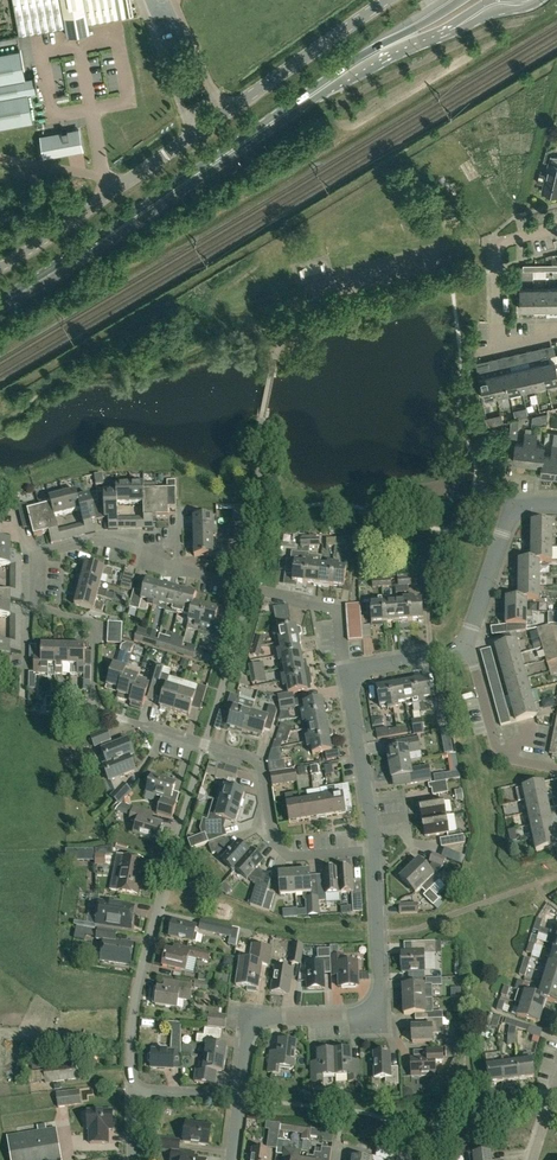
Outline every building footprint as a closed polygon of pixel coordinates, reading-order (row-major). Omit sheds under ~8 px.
[(134,14),(132,0),(13,0),(19,34),(66,26),(67,36),(90,31),(88,22),(134,14)] [(20,50),(0,54),(0,128),(33,122),(28,93),(38,91),(38,94),(39,94),(35,74),(34,74),(35,77),(26,79),(20,50)] [(154,119),(158,124),(172,116),(168,110),(154,119)] [(45,157),(82,150),(79,129),(68,131),(67,131),(67,132),(63,132),(62,131),(62,132),(41,136),(45,157)] [(549,162),(543,184),(542,191),(556,195),(556,164),(549,162)] [(534,309),(533,288),(520,288),(521,309),(534,309)] [(533,288),(534,309),(546,309),(546,288),(533,288)] [(546,309),(556,309),(556,288),(546,288),(546,309)] [(556,381),(556,368),(556,367),(556,361),(555,361),(555,360),(549,361),(548,356),(546,356),(544,347),(539,348),(542,363),(543,363),(547,384),(556,381)] [(505,371),(510,392),(522,390),(517,369),(512,370),(511,364),(509,365),(507,355),(501,357),(505,372),(505,371)] [(492,374),(497,395),(510,392),(505,371),(505,372),(499,373),(498,367),(496,368),(494,358),(489,360),(491,369),(492,374)] [(476,363),(485,398),(497,395),(492,374),(491,369),(484,371),(482,361),(476,363)] [(530,366),(535,387),(547,384),(543,363),(542,363),(530,366)] [(517,369),(522,390),(535,387),(530,366),(517,369)] [(513,461),(528,463),(531,433),(525,432),(524,443),(516,442),(513,461)] [(537,434),(531,433),(528,463),(527,466),(535,467),(536,464),(542,465),(543,455),(544,445),(536,444),(537,434)] [(555,476),(556,456),(556,445),(553,445),(551,456),(543,455),(542,465),(540,474),(555,476)] [(129,484),(130,503),(143,503),(144,503),(143,491),(143,479),(129,479),(129,484)] [(168,517),(168,509),(176,509),(175,481),(167,481),(167,490),(155,491),(156,517),(168,517)] [(130,503),(129,484),(116,485),(117,492),(117,503),(130,503)] [(67,513),(62,494),(61,489),(47,493),(48,498),(50,504),(54,516),(67,513)] [(80,509),(77,498),(75,491),(62,494),(67,513),(80,509)] [(144,503),(143,503),(144,522),(153,522),(156,522),(156,517),(155,491),(143,491),(144,503)] [(117,503),(117,492),(104,492),(104,518),(108,518),(108,523),(117,523),(117,503)] [(80,509),(85,528),(93,526),(92,521),(95,520),(89,495),(77,498),(80,509)] [(46,532),(39,507),(27,510),(25,503),(17,505),(22,525),(30,522),(34,536),(46,532)] [(50,504),(39,507),(46,532),(48,532),(50,537),(59,535),(54,516),(50,504)] [(234,529),(244,529),(243,520),(234,520),(229,520),(222,527),(217,527),(216,516),(208,517),(208,514),(207,512),(205,511),(201,511),(199,512),(198,514),(198,517),(191,517),(191,522),(193,522),(193,530),(217,530),(234,529)] [(532,522),(532,535),(552,535),(552,522),(532,522)] [(244,529),(234,529),(234,539),(244,539),(244,529)] [(192,543),(214,543),(213,536),(217,536),(217,530),(193,530),(193,539),(192,539),(192,543)] [(532,535),(531,548),(552,548),(552,535),(532,535)] [(297,538),(287,536),(285,544),(295,546),(297,538)] [(310,546),(309,538),(300,538),(301,546),(310,546)] [(310,546),(320,546),(320,538),(309,538),(310,546)] [(10,552),(10,541),(0,541),(0,552),(10,552)] [(215,556),(217,556),(217,549),(214,549),(214,543),(192,543),(192,547),(193,547),(194,556),(200,556),(201,564),(216,564),(215,556)] [(235,546),(235,555),(235,558),(242,558),(242,566),(245,566),(245,555),(245,546),(235,546)] [(540,561),(552,561),(552,548),(531,548),(531,560),(540,561)] [(15,565),(15,556),(15,552),(10,552),(0,552),(0,565),(15,565)] [(290,561),(286,561),(285,571),(293,572),(292,583),(296,583),(297,582),(306,583),(309,555),(309,554),(294,552),(291,555),(290,561)] [(309,555),(306,583),(314,584),(314,585),(317,586),(320,564),(321,556),(309,555)] [(85,563),(81,577),(100,582),(102,575),(111,577),(113,570),(102,567),(103,562),(93,559),(92,565),(85,563)] [(540,573),(540,561),(531,560),(519,560),(518,573),(540,573)] [(331,586),(333,562),(328,562),(327,565),(320,564),(317,586),(328,587),(328,585),(331,586)] [(339,563),(333,562),(331,586),(339,586),(339,588),(343,589),(346,567),(339,566),(339,563)] [(134,575),(124,573),(121,587),(131,590),(134,575)] [(540,573),(518,573),(518,586),(540,586),(540,573)] [(430,588),(429,574),(420,575),(421,589),(430,588)] [(97,596),(105,598),(107,591),(99,589),(100,582),(81,577),(78,591),(97,596)] [(406,578),(407,586),(417,585),(417,577),(406,578)] [(407,586),(406,578),(398,578),(398,586),(407,586)] [(152,607),(158,584),(150,582),(150,580),(146,579),(143,592),(133,590),(129,607),(147,612),(148,605),(152,607)] [(381,580),(381,587),(392,586),(391,579),(381,580)] [(368,581),(358,582),(359,589),(368,588),(368,583),(372,583),(372,580),(368,581)] [(159,604),(166,606),(171,586),(167,584),(166,586),(158,584),(152,607),(158,608),(159,604)] [(171,611),(177,613),(183,590),(175,588),(175,587),(171,586),(166,606),(172,608),(171,611)] [(539,599),(540,586),(518,586),(518,598),(518,599),(527,599),(539,599)] [(177,613),(189,616),(190,616),(194,601),(196,592),(192,591),(192,593),(183,590),(177,613)] [(95,603),(97,596),(78,591),(74,605),(102,612),(103,605),(95,603)] [(10,604),(10,601),(15,601),(15,592),(0,592),(0,604),(10,604)] [(396,601),(397,623),(401,622),(401,620),(410,620),(408,596),(402,597),(403,601),(396,601)] [(408,596),(410,620),(418,619),(419,621),(423,621),(421,599),(414,600),(414,596),(408,596)] [(384,622),(393,621),(393,623),(397,623),(396,601),(389,602),(388,598),(382,599),(384,622)] [(527,611),(527,599),(518,599),(518,598),(506,598),(506,611),(527,611)] [(382,626),(383,622),(384,622),(382,599),(377,599),(377,603),(370,603),(371,625),(375,624),(376,626),(382,626)] [(197,602),(194,601),(190,616),(189,616),(188,621),(186,628),(199,632),(206,605),(197,603),(197,602)] [(0,604),(0,616),(15,616),(15,607),(10,607),(10,604),(0,604)] [(346,612),(360,611),(359,604),(345,605),(346,612)] [(220,637),(224,621),(216,619),(219,607),(214,606),(214,608),(206,605),(199,632),(199,633),(211,636),(211,635),(220,637)] [(277,621),(291,619),(288,605),(274,607),(277,621)] [(346,619),(360,618),(360,611),(346,612),(346,619)] [(533,611),(527,611),(506,611),(506,624),(506,633),(526,630),(526,625),(527,618),(532,618),(533,611)] [(347,626),(361,625),(360,618),(346,619),(347,626)] [(107,629),(121,630),(122,622),(108,621),(107,629)] [(539,635),(552,631),(550,624),(537,628),(539,635)] [(347,633),(361,632),(361,625),(347,626),(347,633)] [(280,642),(301,639),(300,634),(302,633),(301,627),(298,626),(297,626),(292,627),(274,630),(277,643),(280,642)] [(143,645),(145,635),(147,630),(138,627),(134,642),(143,645)] [(107,629),(107,636),(121,637),(121,630),(107,629)] [(541,642),(554,638),(552,631),(539,635),(541,642)] [(348,640),(362,639),(361,632),(347,633),(348,640)] [(167,653),(171,637),(159,634),(158,639),(155,649),(167,653)] [(145,635),(143,645),(155,649),(158,639),(145,635)] [(252,643),(262,647),(265,638),(255,635),(252,643)] [(171,637),(167,653),(179,656),(182,647),(176,645),(178,638),(171,637)] [(543,648),(556,644),(554,638),(541,642),(543,648)] [(278,650),(279,655),(301,651),(300,643),(301,643),(301,639),(280,642),(281,649),(278,650)] [(498,659),(519,653),(516,641),(495,647),(498,659)] [(10,668),(10,652),(15,652),(15,643),(0,643),(0,668),(10,668)] [(119,689),(125,668),(130,654),(133,646),(125,643),(121,647),(116,665),(113,665),(106,689),(118,693),(119,689)] [(262,647),(252,643),(250,652),(260,655),(262,647)] [(38,672),(48,673),(47,675),(54,675),(55,673),(56,645),(41,644),(40,658),(33,658),(33,672),(28,672),(27,688),(34,689),(35,676),(38,676),(38,672)] [(182,647),(179,656),(192,660),(196,646),(188,644),(187,648),(182,647)] [(556,651),(556,648),(556,644),(543,648),(544,655),(556,651)] [(69,674),(69,665),(70,645),(56,645),(55,673),(69,674)] [(69,674),(83,674),(83,681),(90,681),(90,667),(84,667),(84,646),(70,645),(69,665),(69,674)] [(283,660),(284,667),(305,663),(304,660),(303,660),(301,651),(279,655),(280,661),(283,660)] [(556,659),(556,651),(544,655),(546,662),(556,659)] [(522,666),(519,653),(498,659),(500,664),(495,665),(495,667),(486,669),(487,675),(502,671),(522,666)] [(483,657),(484,662),(493,660),(492,654),(483,657)] [(250,673),(265,670),(263,662),(249,664),(250,673)] [(282,675),(283,681),(311,676),(309,669),(308,667),(306,668),(305,663),(284,667),(285,674),(282,675)] [(131,698),(130,703),(131,703),(130,707),(140,710),(141,706),(142,707),(144,699),(152,702),(161,674),(163,667),(153,664),(148,681),(138,677),(137,682),(136,682),(131,698)] [(164,673),(172,674),(174,668),(165,666),(164,673)] [(505,684),(526,678),(522,666),(502,671),(505,684)] [(130,670),(125,668),(119,689),(118,693),(117,694),(131,698),(136,682),(137,682),(138,677),(140,671),(131,668),(130,670)] [(265,670),(250,673),(252,683),(267,681),(265,670)] [(159,707),(174,711),(180,690),(166,685),(169,676),(161,674),(156,691),(163,693),(159,707)] [(287,686),(289,693),(289,694),(292,693),(310,690),(309,686),(311,685),(312,684),(311,676),(283,681),(284,686),(287,686)] [(414,680),(418,703),(420,710),(421,718),(427,717),(424,699),(431,697),(427,676),(422,677),(423,678),(414,680)] [(509,696),(529,691),(526,678),(505,684),(509,696)] [(489,682),(491,687),(500,685),(499,679),(489,682)] [(406,681),(406,680),(402,681),(405,702),(406,706),(413,704),(414,711),(420,710),(418,703),(414,680),(406,681)] [(397,681),(397,683),(389,684),(394,707),(399,706),(399,703),(405,702),(402,681),(397,681)] [(394,707),(389,684),(381,686),(381,684),(376,685),(380,706),(387,705),(388,709),(394,707)] [(195,694),(180,690),(174,711),(189,716),(193,702),(202,704),(207,687),(198,685),(195,694)] [(512,709),(533,703),(529,691),(509,696),(512,709)] [(493,694),(494,700),(504,697),(502,692),(493,694)] [(229,726),(246,731),(251,712),(253,707),(247,705),(246,707),(243,710),(236,708),(240,696),(231,693),(224,716),(231,718),(229,726)] [(289,693),(278,695),(279,702),(294,700),(292,693),(289,694),(289,693)] [(447,711),(442,697),(436,699),(440,713),(447,711)] [(329,709),(328,704),(325,703),(325,699),(304,702),(305,710),(302,711),(303,716),(325,712),(325,711),(327,711),(329,709)] [(295,707),(294,700),(279,702),(281,709),(295,707)] [(533,703),(512,709),(515,721),(536,715),(533,703)] [(496,707),(498,712),(507,710),(506,704),(496,707)] [(271,730),(276,712),(275,707),(270,705),(266,717),(251,712),(246,731),(262,736),(264,728),(271,730)] [(307,722),(308,728),(329,724),(329,720),(327,720),(325,712),(303,716),(304,722),(307,722)] [(500,720),(501,725),(510,723),(509,717),(500,720)] [(413,725),(415,734),(424,732),(421,718),(415,720),(416,725),(413,725)] [(281,724),(278,732),(285,734),(286,732),(288,726),(281,724)] [(329,724),(308,728),(310,735),(306,736),(307,741),(330,737),(330,736),(331,736),(333,734),(332,729),(330,728),(329,724)] [(511,725),(507,734),(517,738),(520,729),(511,725)] [(398,735),(397,728),(388,730),(388,727),(376,729),(378,738),(398,735)] [(397,728),(398,735),(408,734),(407,727),(397,728)] [(108,764),(128,756),(133,755),(127,740),(112,746),(106,730),(91,737),(94,746),(101,744),(103,749),(102,750),(108,764)] [(291,732),(286,732),(285,734),(278,732),(275,741),(282,743),(287,742),(291,732)] [(313,754),(334,750),(333,746),(332,746),(330,737),(307,741),(308,747),(312,747),(313,754)] [(388,750),(387,750),(389,764),(410,761),(422,759),(420,751),(418,738),(386,743),(388,750)] [(119,777),(134,771),(128,756),(108,764),(104,766),(109,781),(114,792),(111,796),(119,804),(130,791),(122,785),(119,777)] [(90,778),(86,757),(76,759),(79,780),(90,778)] [(282,760),(268,763),(269,772),(286,769),(284,760),(282,760)] [(411,768),(410,761),(389,764),(392,778),(393,778),(394,787),(431,780),(429,765),(411,768)] [(221,801),(240,807),(245,792),(234,789),(237,775),(218,770),(216,777),(227,781),(221,801)] [(273,785),(283,783),(298,781),(296,770),(271,774),(273,785)] [(460,778),(459,771),(445,773),(446,780),(460,778)] [(146,792),(161,797),(156,813),(171,818),(175,804),(169,802),(175,782),(151,775),(146,792)] [(448,793),(446,780),(428,784),(429,789),(432,788),(433,795),(448,793)] [(525,800),(546,796),(543,783),(522,787),(525,800)] [(344,799),(351,798),(349,784),(335,786),(336,795),(329,796),(332,815),(347,813),(344,799)] [(332,815),(329,796),(322,797),(320,789),(314,790),(318,818),(332,815)] [(318,818),(314,790),(307,791),(308,800),(301,801),(304,820),(318,818)] [(304,820),(301,801),(294,802),(293,793),(285,794),(290,822),(304,820)] [(527,813),(549,808),(546,796),(525,800),(527,813)] [(420,803),(423,819),(445,815),(443,799),(420,803)] [(240,807),(221,801),(215,822),(204,818),(201,828),(202,828),(207,843),(226,836),(222,827),(225,819),(236,822),(240,807)] [(121,803),(116,811),(124,814),(125,811),(132,813),(134,807),(121,803)] [(132,813),(130,820),(137,822),(134,833),(158,841),(163,824),(152,821),(146,819),(149,812),(134,807),(132,813)] [(530,825),(551,821),(549,808),(527,813),(530,825)] [(426,836),(448,832),(445,815),(423,819),(426,836)] [(533,838),(554,833),(551,821),(530,825),(533,838)] [(535,850),(556,846),(554,833),(533,838),(535,850)] [(442,847),(465,843),(464,835),(440,839),(442,847)] [(235,870),(236,869),(250,853),(239,843),(232,851),(228,847),(225,839),(209,845),(212,853),(216,852),(224,859),(223,860),(235,870)] [(113,846),(95,848),(95,855),(113,855),(113,846)] [(94,849),(77,850),(77,860),(94,860),(94,849)] [(257,885),(251,904),(262,908),(267,891),(271,878),(263,876),(256,870),(263,862),(252,851),(250,853),(236,869),(248,879),(249,878),(257,885)] [(447,858),(433,852),(429,861),(443,867),(447,858)] [(117,891),(136,894),(142,860),(123,856),(117,891)] [(439,880),(434,875),(419,859),(409,868),(430,889),(439,880)] [(353,868),(339,869),(340,893),(352,892),(353,912),(363,912),(361,884),(354,885),(353,868)] [(439,899),(430,890),(430,889),(409,868),(400,878),(415,893),(421,888),(426,893),(423,895),(433,905),(439,899)] [(326,893),(340,893),(339,869),(324,870),(325,887),(318,887),(319,901),(326,901),(326,893)] [(319,914),(319,901),(318,887),(318,886),(311,886),(310,871),(295,872),(296,893),(303,893),(303,899),(306,901),(307,915),(319,914)] [(296,893),(295,872),(280,873),(281,894),(296,893)] [(270,911),(275,894),(267,891),(262,908),(270,911)] [(130,928),(133,907),(98,903),(95,924),(130,928)] [(399,904),(399,913),(418,912),(418,903),(399,904)] [(533,930),(539,931),(538,933),(548,936),(556,939),(556,932),(550,929),(550,930),(541,927),(543,920),(537,918),(533,930)] [(198,934),(195,933),(196,926),(173,921),(170,936),(196,943),(198,934)] [(201,921),(199,929),(230,936),(232,928),(201,921)] [(232,928),(230,936),(228,945),(236,947),(238,937),(239,930),(232,928)] [(116,932),(97,930),(95,939),(103,940),(100,960),(130,965),(133,942),(115,939),(116,932)] [(529,943),(535,945),(538,936),(532,935),(529,943)] [(548,936),(546,943),(554,945),(552,950),(556,952),(556,939),(548,936)] [(425,953),(436,953),(435,941),(416,942),(417,951),(401,952),(402,972),(425,971),(425,953)] [(301,964),(304,945),(293,943),(290,963),(301,964)] [(535,945),(529,943),(526,952),(532,954),(535,945)] [(167,949),(163,965),(185,971),(193,973),(197,959),(208,961),(211,952),(189,947),(175,944),(173,951),(167,949)] [(269,965),(272,948),(252,945),(250,961),(241,959),(236,985),(248,987),(248,991),(256,992),(257,989),(258,989),(262,964),(269,965)] [(330,946),(330,949),(331,956),(331,973),(332,976),(339,975),(339,987),(342,986),(356,985),(356,986),(359,986),(358,963),(345,963),(344,956),(339,956),(338,945),(330,946)] [(318,958),(316,958),(317,964),(307,964),(308,989),(325,988),(324,973),(331,973),(331,956),(330,949),(318,949),(318,958)] [(556,965),(556,952),(552,950),(550,957),(546,956),(544,961),(556,965)] [(232,958),(225,956),(224,963),(231,965),(232,958)] [(522,966),(528,968),(531,959),(525,957),(522,966)] [(545,974),(556,977),(556,965),(544,961),(543,965),(547,967),(545,974)] [(289,994),(293,969),(275,966),(271,991),(289,994)] [(525,977),(528,968),(522,966),(519,975),(525,977)] [(556,990),(556,977),(545,974),(543,980),(538,979),(537,984),(556,990)] [(158,987),(155,1005),(177,1008),(179,999),(190,1001),(193,984),(174,981),(163,980),(162,988),(158,987)] [(206,989),(207,981),(195,980),(194,987),(206,989)] [(519,990),(521,991),(524,982),(518,980),(515,989),(519,990)] [(403,985),(404,1000),(425,999),(424,984),(403,985)] [(537,984),(535,989),(540,990),(538,996),(538,997),(546,1000),(556,1003),(556,990),(537,984)] [(507,997),(510,988),(504,986),(501,995),(507,997)] [(515,1002),(516,1003),(543,1011),(546,1000),(538,997),(538,996),(521,991),(519,990),(515,1002)] [(428,1012),(428,1019),(443,1018),(443,1011),(433,1012),(432,1006),(425,1006),(425,999),(404,1000),(404,1014),(426,1013),(426,1012),(428,1012)] [(497,1010),(502,1012),(509,1014),(511,1009),(504,1007),(505,1002),(500,1001),(497,1010)] [(539,1023),(543,1011),(516,1003),(515,1007),(519,1009),(516,1016),(539,1023)] [(501,1016),(495,1014),(490,1013),(487,1022),(492,1023),(491,1026),(497,1028),(501,1016)] [(225,1028),(227,1016),(210,1014),(209,1025),(225,1028)] [(516,1028),(518,1022),(506,1018),(505,1024),(509,1026),(516,1028)] [(156,1020),(156,1028),(168,1029),(168,1022),(156,1020)] [(152,1068),(173,1069),(174,1056),(181,1056),(181,1023),(168,1022),(168,1029),(172,1029),(171,1051),(152,1050),(152,1055),(150,1055),(148,1056),(148,1061),(150,1063),(152,1063),(152,1068)] [(530,1026),(518,1022),(516,1028),(528,1032),(530,1026)] [(432,1033),(444,1033),(443,1025),(412,1026),(412,1042),(433,1041),(432,1033)] [(206,1043),(205,1056),(226,1059),(228,1046),(216,1044),(218,1036),(221,1037),(222,1030),(205,1028),(204,1036),(198,1035),(197,1042),(206,1043)] [(294,1068),(297,1043),(280,1040),(278,1057),(270,1056),(268,1072),(279,1074),(279,1067),(294,1068)] [(30,1048),(32,1069),(41,1069),(39,1047),(30,1048)] [(195,1065),(194,1049),(185,1049),(186,1066),(195,1065)] [(435,1062),(443,1062),(443,1049),(427,1050),(428,1057),(411,1058),(412,1076),(436,1075),(435,1062)] [(336,1076),(335,1051),(318,1052),(319,1063),(310,1064),(311,1084),(324,1083),(323,1076),(336,1076)] [(351,1051),(335,1051),(336,1076),(347,1075),(348,1082),(361,1082),(360,1062),(352,1062),(351,1051)] [(386,1085),(398,1085),(398,1067),(391,1067),(390,1051),(374,1052),(375,1079),(385,1078),(386,1085)] [(517,1061),(519,1080),(534,1078),(531,1053),(522,1055),(523,1061),(517,1061)] [(224,1072),(226,1059),(205,1056),(203,1071),(196,1070),(195,1081),(210,1083),(212,1070),(224,1072)] [(501,1058),(504,1082),(519,1080),(517,1061),(510,1062),(509,1057),(501,1058)] [(504,1082),(501,1058),(493,1059),(494,1065),(487,1066),(489,1084),(504,1082)] [(77,1065),(44,1069),(45,1082),(79,1078),(77,1065)] [(58,1108),(82,1105),(80,1090),(56,1092),(58,1108)] [(87,1129),(90,1129),(90,1143),(108,1143),(107,1129),(113,1129),(112,1111),(87,1111),(87,1129)] [(207,1145),(210,1126),(187,1123),(184,1142),(207,1145)] [(287,1125),(280,1124),(279,1131),(302,1134),(302,1141),(309,1142),(310,1128),(287,1125)] [(56,1127),(7,1136),(11,1159),(61,1159),(56,1127)] [(268,1147),(277,1148),(278,1140),(279,1131),(270,1129),(268,1147)] [(324,1138),(324,1141),(332,1142),(333,1132),(325,1131),(324,1138)] [(156,1148),(172,1150),(178,1151),(180,1140),(158,1138),(156,1148)] [(300,1151),(296,1150),(297,1146),(290,1145),(290,1141),(278,1140),(277,1148),(276,1154),(285,1155),(285,1159),(299,1159),(300,1151)] [(332,1149),(322,1147),(321,1154),(314,1153),(313,1159),(330,1159),(332,1149)] [(270,1151),(253,1149),(252,1159),(268,1159),(270,1151)] [(384,1159),(389,1159),(393,1159),(394,1151),(377,1149),(376,1158),(373,1158),(372,1159),(384,1159)] [(398,1159),(411,1159),(412,1151),(399,1149),(398,1159)] [(172,1150),(171,1159),(188,1159),(189,1152),(178,1151),(172,1150)]
